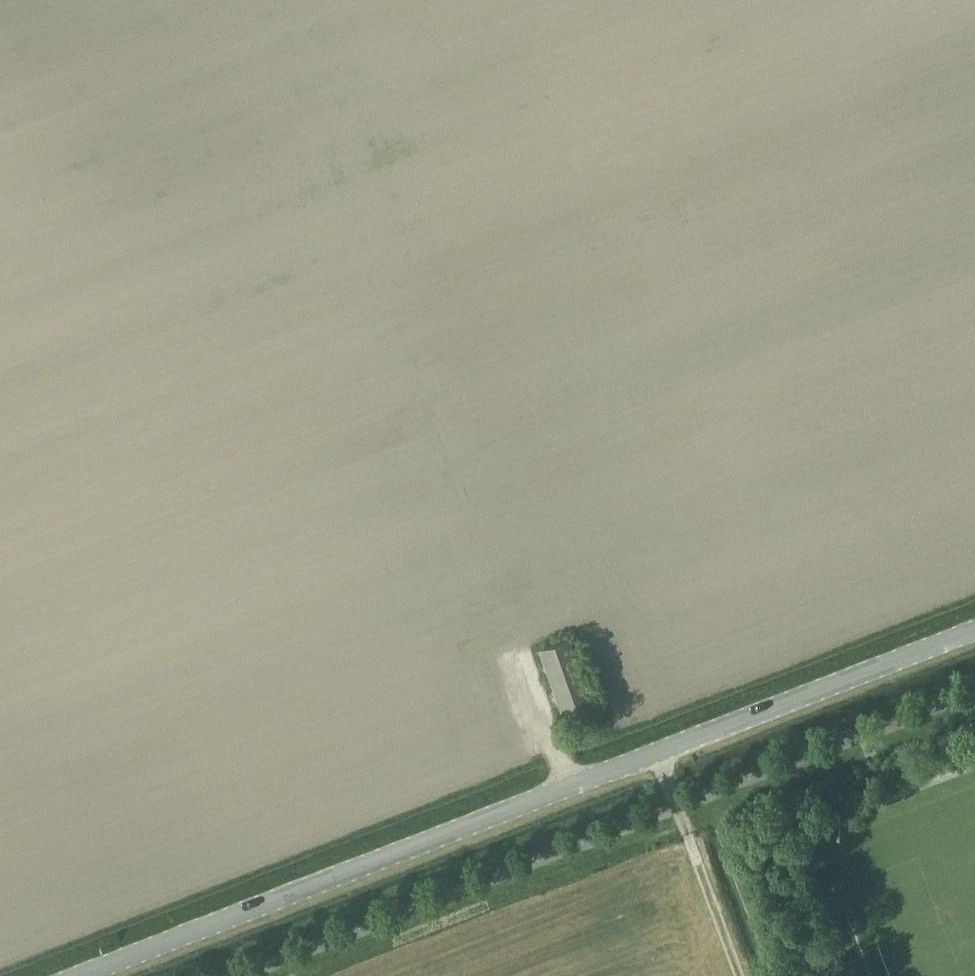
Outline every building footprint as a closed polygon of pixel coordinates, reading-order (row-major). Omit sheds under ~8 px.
[(566,722),(596,712),(570,636),(539,647),(566,722)]
